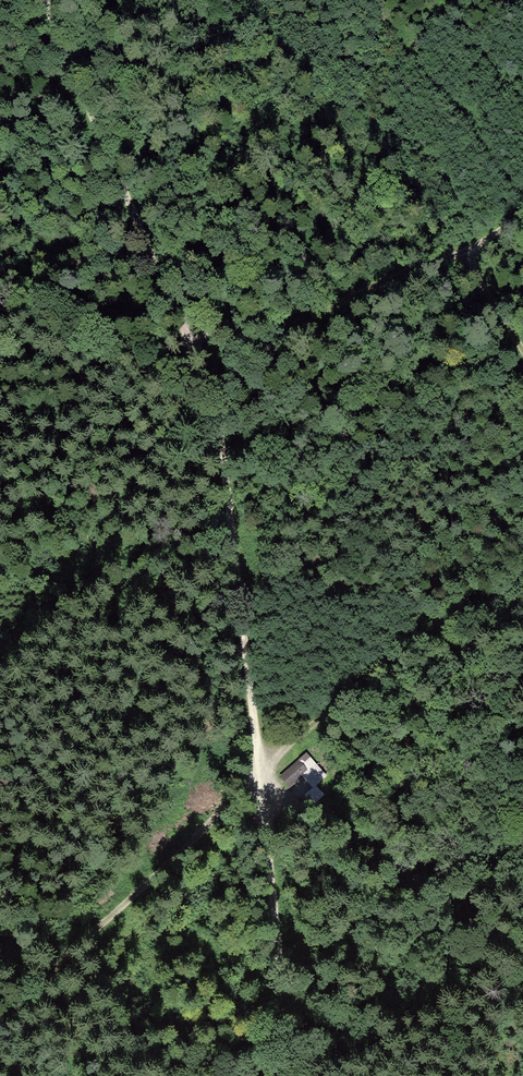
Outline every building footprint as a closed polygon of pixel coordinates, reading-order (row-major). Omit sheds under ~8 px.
[(302,756),(283,772),(295,787),(304,780),(314,771),(302,756)] [(327,787),(314,771),(304,780),(316,795),(327,787)] [(320,800),(316,796),(310,801),(313,806),(320,800)]
